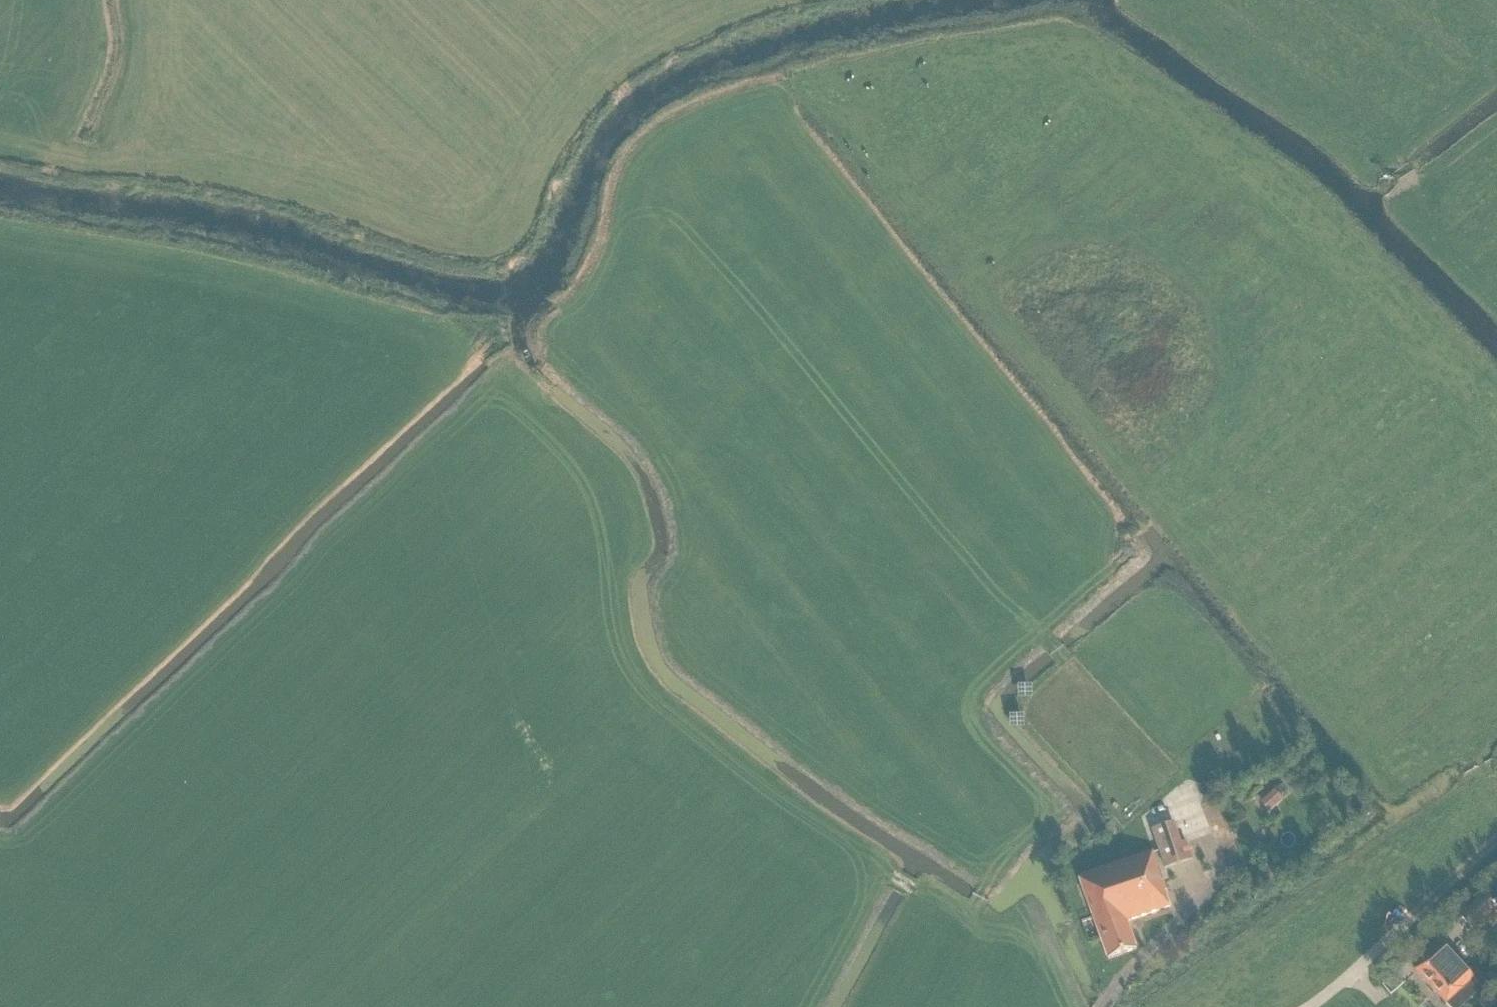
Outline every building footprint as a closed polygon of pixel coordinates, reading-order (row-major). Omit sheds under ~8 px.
[(1269,812),(1282,800),(1274,791),(1261,803),(1269,812)] [(1165,869),(1191,860),(1185,843),(1181,844),(1174,824),(1153,831),(1165,869)] [(1128,922),(1163,910),(1170,908),(1164,891),(1166,890),(1153,852),(1079,876),(1108,960),(1137,949),(1128,924),(1128,922)] [(1472,929),(1496,908),(1496,907),(1496,886),(1461,917),(1472,929)] [(1462,990),(1458,986),(1470,976),(1473,980),(1473,979),(1443,947),(1442,947),(1446,950),(1435,961),(1432,957),(1416,972),(1446,1004),(1462,990)]
